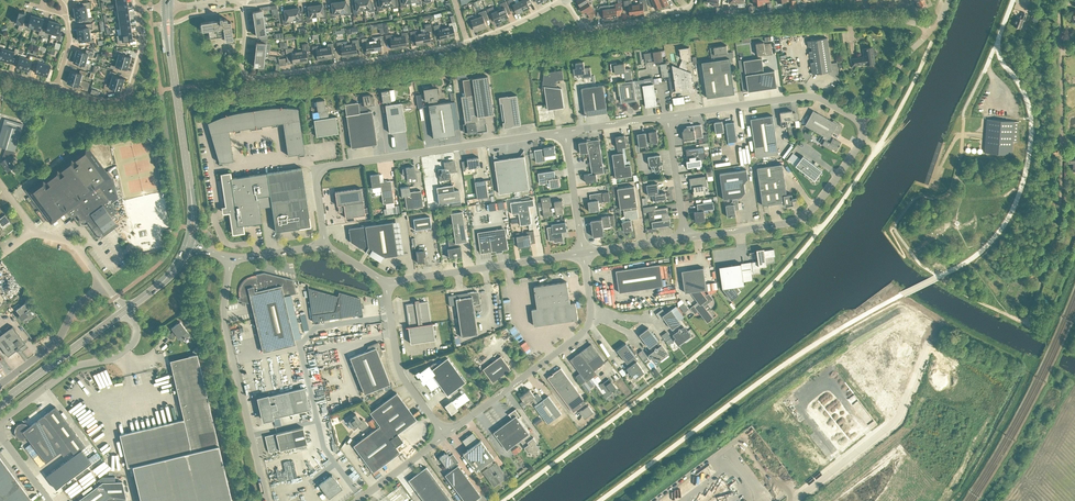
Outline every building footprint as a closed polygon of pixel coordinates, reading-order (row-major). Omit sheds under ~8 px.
[(346,0),(338,2),(340,13),(345,12),(345,15),(351,14),(350,6),(347,7),(346,0)] [(362,0),(355,0),(355,5),(352,6),(353,14),(359,13),(359,10),(363,9),(362,0)] [(363,9),(368,9),(369,12),(374,11),(373,3),(370,3),(370,0),(362,0),(363,9)] [(386,0),(379,0),(379,2),(376,2),(377,11),(383,10),(382,6),(387,6),(386,0)] [(387,6),(392,5),(392,8),(398,7),(397,0),(386,0),(387,6)] [(519,1),(516,3),(515,0),(508,0),(507,0),(511,8),(514,6),(517,13),(524,10),(519,1)] [(519,1),(524,10),(530,7),(528,2),(531,1),(531,0),(519,0),(519,1)] [(636,4),(632,4),(631,0),(628,0),(624,1),(625,7),(629,7),(630,16),(637,15),(636,4)] [(636,4),(637,15),(644,14),(643,6),(647,5),(646,0),(639,0),(640,3),(636,4)] [(659,0),(647,0),(648,2),(652,1),(655,9),(662,6),(659,0)] [(73,9),(74,13),(87,11),(87,8),(90,7),(90,1),(82,2),(82,6),(74,7),(74,9),(73,9)] [(502,8),(498,10),(503,20),(509,17),(506,9),(509,8),(506,1),(500,3),(502,8)] [(581,6),(580,6),(583,13),(586,11),(589,16),(593,18),(596,10),(593,10),(592,7),(593,7),(591,3),(590,4),(589,1),(588,1),(581,6)] [(128,8),(127,2),(117,4),(114,4),(115,10),(118,10),(128,8)] [(340,13),(338,2),(331,3),(332,9),(329,9),(330,17),(336,17),(335,13),(340,13)] [(623,14),(621,3),(615,4),(609,5),(610,8),(611,18),(618,17),(617,15),(623,14)] [(322,4),(315,5),(316,16),(321,15),(322,19),(327,18),(326,10),(323,10),(322,4)] [(316,16),(315,5),(307,6),(308,12),(305,13),(307,22),(310,22),(310,20),(312,20),(312,17),(316,16)] [(611,18),(610,8),(609,5),(606,5),(600,6),(596,16),(604,15),(604,19),(611,18)] [(503,20),(498,10),(495,11),(493,6),(487,9),(490,16),(493,15),(496,23),(503,20)] [(299,7),(291,8),(293,20),(298,19),(298,22),(304,21),(303,13),(299,14),(299,7)] [(293,20),(291,8),(284,10),(285,16),(282,16),(283,24),(289,24),(288,20),(293,20)] [(480,17),(477,18),(481,28),(487,26),(484,19),(488,18),(486,10),(479,12),(480,17)] [(23,31),(24,29),(26,22),(23,22),(25,13),(26,13),(22,11),(21,12),(19,11),(18,16),(14,15),(12,21),(19,23),(17,29),(23,31)] [(87,11),(74,13),(74,18),(75,17),(76,20),(84,18),(85,22),(92,20),(92,17),(88,18),(87,11)] [(1022,12),(1020,18),(1016,16),(1013,26),(1025,30),(1027,24),(1023,23),(1026,14),(1022,12)] [(31,27),(34,28),(37,16),(33,15),(33,16),(31,15),(28,23),(26,22),(24,29),(30,31),(31,27)] [(481,28),(477,18),(474,19),(473,15),(467,17),(469,25),(473,23),(475,30),(481,28)] [(41,35),(42,34),(44,28),(41,27),(43,19),(41,18),(41,17),(37,16),(34,28),(33,29),(39,31),(38,34),(41,35)] [(201,22),(201,23),(202,23),(203,30),(202,30),(202,31),(209,29),(210,37),(209,37),(224,35),(225,40),(233,39),(230,21),(227,22),(227,19),(222,19),(222,17),(219,18),(219,20),(201,22)] [(46,33),(51,34),(55,21),(51,20),(51,21),(49,20),(46,29),(44,28),(42,34),(45,35),(46,33)] [(55,21),(51,34),(56,36),(55,39),(59,41),(62,33),(59,32),(61,24),(59,23),(59,22),(55,21)] [(449,26),(445,27),(447,38),(455,36),(453,30),(458,29),(455,21),(448,23),(449,26)] [(76,31),(77,35),(90,33),(89,26),(92,26),(91,23),(85,24),(85,27),(77,28),(77,30),(76,31)] [(426,32),(421,33),(423,44),(430,42),(429,36),(432,36),(430,23),(424,24),(425,29),(426,32)] [(447,38),(445,27),(440,29),(439,24),(433,26),(436,35),(439,34),(440,40),(447,38)] [(423,44),(421,33),(416,34),(416,30),(410,31),(412,40),(415,39),(416,45),(423,44)] [(402,36),(397,37),(399,48),(406,47),(405,40),(408,40),(407,32),(401,33),(402,36)] [(90,33),(77,35),(77,39),(78,39),(79,41),(87,40),(88,43),(94,42),(94,39),(91,39),(90,33)] [(122,34),(117,35),(117,36),(118,35),(118,41),(118,45),(127,44),(127,40),(132,39),(131,33),(122,34)] [(399,48),(397,37),(392,37),(392,34),(385,35),(386,43),(390,43),(391,49),(399,48)] [(377,40),(372,40),(374,51),(381,50),(380,44),(384,44),(382,36),(376,36),(377,40)] [(256,42),(255,48),(265,49),(266,43),(268,43),(268,38),(261,39),(261,43),(256,42)] [(374,51),(372,40),(368,41),(367,38),(361,39),(362,47),(366,46),(367,52),(374,51)] [(809,52),(810,57),(813,57),(813,62),(811,62),(812,74),(827,71),(827,72),(839,81),(840,82),(837,60),(836,60),(837,62),(831,63),(827,38),(807,41),(808,47),(811,46),(812,51),(809,52)] [(352,43),(348,44),(349,55),(356,54),(356,48),(360,47),(358,39),(352,40),(352,43)] [(349,55),(348,44),(343,45),(342,41),(337,42),(338,50),(341,50),(342,56),(349,55)] [(300,62),(298,51),(293,52),(293,47),(287,48),(287,42),(284,42),(287,58),(292,57),(292,63),(300,62)] [(758,58),(744,60),(748,91),(777,87),(774,70),(764,72),(762,58),(761,58),(760,54),(765,54),(765,55),(772,54),(771,43),(764,44),(764,42),(756,43),(757,55),(758,58)] [(303,51),(298,51),(300,62),(307,61),(306,57),(310,56),(308,43),(304,44),(305,47),(302,47),(303,51)] [(327,47),(323,48),(324,59),(332,58),(331,51),(334,51),(333,43),(327,44),(327,47)] [(324,59),(323,48),(318,48),(318,45),(312,46),(313,54),(316,54),(317,60),(324,59)] [(734,93),(729,58),(727,58),(726,53),(728,53),(727,45),(714,47),(710,47),(712,60),(702,62),(707,97),(734,93)] [(679,48),(679,49),(681,58),(682,59),(679,67),(672,64),(676,91),(689,89),(691,91),(695,90),(694,88),(693,86),(691,72),(687,71),(686,63),(687,60),(689,61),(689,58),(691,57),(689,47),(679,48)] [(851,58),(852,66),(865,64),(875,63),(874,55),(875,55),(876,54),(877,53),(877,51),(876,50),(874,50),(873,50),(872,47),(863,48),(864,56),(851,58)] [(13,54),(16,55),(18,49),(15,48),(14,51),(8,50),(4,61),(8,63),(8,62),(11,62),(13,54)] [(18,68),(22,69),(26,57),(19,56),(21,50),(18,49),(16,55),(19,56),(16,66),(18,67),(18,68)] [(75,51),(74,55),(86,59),(88,60),(89,56),(92,57),(94,51),(86,49),(85,52),(77,50),(76,52),(75,51)] [(118,56),(117,59),(117,60),(128,63),(128,62),(129,61),(130,61),(131,57),(130,57),(122,54),(123,51),(116,49),(115,55),(118,56)] [(643,53),(645,62),(662,60),(661,51),(643,53)] [(86,59),(74,55),(73,59),(74,60),(73,62),(81,64),(80,67),(87,69),(89,63),(85,63),(86,59)] [(31,62),(34,63),(36,56),(33,56),(32,59),(26,57),(22,69),(26,70),(26,69),(28,70),(31,62)] [(37,74),(40,75),(44,63),(41,62),(42,58),(36,56),(34,63),(37,64),(35,72),(37,73),(37,74)] [(117,60),(117,59),(116,59),(114,65),(111,64),(110,67),(117,70),(118,67),(126,69),(127,67),(128,67),(129,63),(128,62),(128,63),(117,60)] [(264,61),(254,60),(253,66),(257,66),(258,71),(265,70),(265,67),(263,67),(264,61)] [(576,68),(573,68),(574,75),(582,74),(583,78),(591,76),(590,67),(584,68),(583,61),(575,63),(576,68)] [(618,82),(621,102),(637,100),(634,80),(632,80),(631,68),(625,69),(624,63),(617,64),(616,62),(610,63),(612,72),(615,72),(615,73),(624,72),(626,81),(618,82)] [(44,63),(40,75),(44,76),(45,75),(47,76),(50,65),(44,63)] [(666,63),(660,64),(662,77),(668,76),(666,63)] [(69,72),(68,76),(80,79),(81,76),(84,77),(86,71),(80,69),(79,73),(71,70),(70,72),(69,72)] [(544,73),(542,90),(545,90),(548,109),(564,107),(561,88),(556,87),(557,83),(555,82),(555,80),(563,79),(562,70),(544,73)] [(111,75),(110,81),(122,84),(122,82),(123,82),(125,78),(124,78),(115,76),(116,73),(110,71),(109,74),(111,75)] [(80,79),(68,76),(67,80),(68,80),(67,82),(75,85),(74,88),(81,90),(82,87),(78,86),(80,79)] [(493,114),(487,76),(472,78),(462,79),(464,95),(461,96),(465,123),(462,124),(463,131),(467,130),(468,133),(475,132),(486,130),(485,123),(484,115),(493,114)] [(122,84),(110,81),(108,87),(104,86),(103,89),(111,91),(112,88),(120,90),(121,88),(122,88),(123,84),(122,84)] [(643,85),(646,107),(657,105),(653,83),(645,85),(643,85)] [(581,88),(585,115),(607,112),(603,85),(581,88)] [(450,102),(437,104),(436,98),(437,98),(436,93),(439,93),(438,88),(429,89),(429,87),(424,87),(425,95),(423,95),(423,100),(429,99),(430,100),(429,101),(429,105),(428,105),(433,138),(439,137),(439,138),(438,138),(445,138),(444,138),(444,136),(455,135),(454,129),(459,128),(455,101),(450,102)] [(386,102),(387,105),(390,104),(389,101),(391,101),(389,90),(381,91),(382,102),(386,102)] [(367,105),(374,104),(373,95),(370,96),(370,94),(362,95),(363,102),(358,103),(358,102),(344,104),(351,148),(356,150),(357,147),(371,145),(372,147),(377,144),(372,111),(368,111),(367,105)] [(500,97),(504,127),(521,125),(517,95),(500,97)] [(319,119),(314,120),(316,136),(338,133),(336,116),(328,118),(327,110),(326,110),(324,99),(316,101),(317,112),(318,112),(319,119)] [(390,104),(387,105),(385,105),(389,132),(405,130),(401,103),(390,104)] [(220,115),(221,117),(216,119),(210,121),(208,121),(210,133),(211,133),(213,144),(214,144),(216,155),(218,154),(219,165),(228,164),(228,161),(233,160),(229,130),(233,128),(235,132),(240,132),(240,129),(250,127),(251,130),(262,128),(261,126),(272,124),(272,127),(277,126),(278,122),(283,122),(288,155),(299,153),(299,156),(305,155),(298,108),(292,107),(286,107),(287,105),(275,107),(270,108),(265,108),(258,109),(242,112),(237,112),(232,114),(231,113),(220,115)] [(780,121),(781,127),(788,126),(787,120),(793,119),(794,121),(798,120),(797,113),(793,114),(792,110),(780,112),(781,121),(780,121)] [(805,125),(824,135),(829,138),(831,136),(834,130),(839,133),(842,127),(841,124),(833,120),(832,121),(813,110),(810,116),(808,115),(804,121),(807,122),(805,125)] [(750,118),(756,157),(778,154),(772,115),(750,118)] [(1,162),(7,171),(14,166),(10,160),(13,158),(21,129),(23,124),(4,118),(0,134),(0,146),(6,148),(2,158),(3,160),(1,162)] [(1018,121),(987,119),(985,144),(988,144),(987,153),(1012,155),(1013,141),(1017,142),(1018,121)] [(726,129),(728,142),(737,141),(734,121),(732,122),(732,120),(730,121),(730,122),(725,122),(726,124),(723,124),(722,121),(714,122),(716,133),(724,132),(723,129),(726,129)] [(703,137),(703,141),(709,141),(708,134),(703,135),(701,124),(686,126),(686,127),(685,128),(684,129),(683,130),(683,131),(682,132),(683,140),(703,137)] [(649,132),(649,133),(646,134),(646,132),(637,133),(639,146),(648,145),(647,143),(650,142),(650,143),(658,141),(657,131),(649,132)] [(619,153),(612,154),(616,178),(632,176),(631,165),(625,165),(623,152),(622,147),(626,146),(626,142),(627,142),(626,138),(625,138),(625,135),(615,137),(617,148),(618,148),(619,153)] [(829,138),(824,135),(820,142),(832,149),(832,148),(836,150),(839,146),(840,145),(840,144),(841,142),(831,136),(829,138)] [(589,152),(590,159),(602,157),(599,139),(579,142),(580,153),(589,152)] [(118,198),(113,177),(108,170),(106,171),(86,144),(25,189),(51,224),(67,212),(64,214),(67,218),(70,216),(72,218),(76,215),(82,222),(85,223),(87,221),(100,238),(118,225),(111,216),(118,211),(112,203),(118,198)] [(536,157),(536,162),(546,161),(545,156),(556,154),(554,146),(544,147),(544,148),(534,150),(535,152),(536,157)] [(744,163),(752,162),(750,147),(743,148),(744,163)] [(689,157),(690,160),(687,161),(688,168),(702,165),(701,158),(700,159),(700,156),(704,155),(703,148),(687,151),(688,158),(689,157)] [(519,190),(529,189),(526,164),(524,150),(519,157),(500,159),(494,155),(494,154),(493,154),(496,168),(499,193),(514,191),(515,198),(520,197),(519,190)] [(788,159),(795,165),(815,180),(822,170),(803,156),(801,158),(791,151),(786,158),(788,159)] [(662,170),(662,164),(663,163),(663,162),(663,161),(662,160),(661,160),(660,154),(648,156),(649,164),(649,165),(650,165),(651,166),(652,171),(654,171),(655,172),(656,173),(657,173),(658,173),(659,172),(660,171),(660,170),(662,170)] [(466,159),(468,168),(480,167),(478,157),(466,159)] [(602,157),(590,159),(592,173),(584,174),(585,179),(586,179),(586,182),(597,181),(596,174),(604,173),(602,157)] [(450,179),(449,172),(456,171),(455,161),(453,160),(443,162),(444,168),(438,169),(439,179),(440,180),(450,179)] [(784,202),(785,206),(793,204),(793,200),(797,199),(797,196),(792,197),(792,193),(787,194),(782,164),(757,167),(763,205),(784,202)] [(402,174),(406,174),(407,178),(411,177),(411,178),(417,178),(416,170),(414,171),(414,166),(405,168),(402,169),(402,174)] [(301,167),(267,173),(270,195),(275,231),(299,228),(310,226),(309,217),(301,167)] [(720,173),(723,199),(741,197),(745,192),(744,183),(748,178),(747,169),(720,173)] [(538,172),(540,183),(549,182),(550,187),(560,186),(559,177),(555,178),(554,170),(538,172)] [(270,195),(267,173),(231,178),(230,172),(221,174),(226,206),(223,207),(224,210),(224,213),(227,212),(228,216),(230,215),(233,234),(244,232),(243,225),(262,222),(258,197),(270,195)] [(381,191),(383,204),(394,202),(391,180),(387,181),(387,180),(383,180),(383,181),(380,182),(379,174),(370,175),(372,187),(372,191),(374,192),(381,191)] [(360,175),(353,176),(355,189),(361,188),(362,188),(361,184),(365,183),(364,176),(360,176),(360,175)] [(704,186),(707,185),(705,176),(689,178),(691,188),(693,187),(694,195),(698,195),(700,195),(705,194),(704,186)] [(353,177),(333,180),(335,192),(355,189),(353,177)] [(489,196),(486,180),(475,182),(478,198),(489,196)] [(622,222),(623,224),(624,231),(626,231),(627,232),(628,231),(632,230),(631,219),(639,218),(637,206),(634,186),(618,188),(617,183),(611,184),(613,194),(618,194),(620,209),(623,208),(625,220),(622,222)] [(655,194),(656,202),(667,200),(666,192),(659,193),(657,183),(646,184),(648,196),(655,194)] [(437,193),(439,204),(460,200),(459,190),(454,190),(453,185),(436,187),(437,193)] [(405,196),(406,209),(423,206),(420,190),(409,192),(409,187),(400,188),(400,187),(401,197),(402,197),(402,196),(405,196)] [(339,212),(344,211),(345,217),(365,215),(361,188),(355,189),(335,192),(337,205),(338,205),(339,212)] [(591,201),(588,201),(590,211),(600,210),(599,203),(604,202),(604,201),(610,200),(609,192),(603,192),(590,194),(591,201)] [(543,210),(544,217),(553,215),(553,214),(556,214),(564,213),(563,208),(562,200),(554,201),(551,202),(550,196),(541,198),(542,202),(537,202),(538,207),(539,207),(539,210),(543,210)] [(726,209),(726,210),(726,212),(727,213),(727,217),(736,215),(735,208),(739,207),(739,209),(742,209),(741,202),(738,203),(737,198),(732,199),(732,201),(730,205),(726,205),(726,209)] [(517,201),(519,213),(521,225),(528,224),(529,230),(533,229),(532,223),(530,211),(529,206),(534,205),(533,199),(517,201)] [(512,214),(519,213),(517,201),(510,202),(512,214)] [(698,211),(694,212),(696,221),(705,220),(704,210),(714,209),(713,201),(697,204),(698,211)] [(652,222),(653,228),(671,225),(670,219),(669,219),(668,213),(669,213),(668,207),(653,209),(653,211),(649,212),(650,220),(655,220),(654,215),(661,214),(662,220),(652,222)] [(11,222),(5,213),(4,214),(0,208),(0,238),(6,234),(7,234),(10,231),(9,231),(12,228),(12,226),(10,223),(11,222)] [(448,240),(449,248),(447,248),(448,257),(450,257),(450,258),(460,256),(460,255),(461,255),(460,246),(458,247),(458,242),(466,241),(462,211),(450,212),(454,239),(453,239),(448,240)] [(591,220),(593,237),(604,235),(603,227),(611,225),(609,215),(601,216),(602,218),(591,220)] [(413,219),(414,230),(431,227),(429,216),(413,219)] [(348,228),(350,242),(380,260),(383,256),(384,257),(397,255),(392,222),(348,228)] [(562,232),(567,231),(566,222),(552,224),(552,226),(547,227),(549,240),(554,240),(554,242),(564,241),(562,232)] [(527,234),(523,235),(525,247),(531,246),(530,238),(535,237),(534,230),(526,231),(527,234)] [(525,247),(523,235),(519,236),(519,232),(516,233),(518,247),(525,247)] [(479,238),(481,253),(492,251),(509,249),(506,234),(479,238)] [(419,248),(419,251),(416,251),(417,262),(424,261),(423,256),(425,256),(424,247),(419,248)] [(752,273),(760,272),(759,266),(766,265),(765,257),(775,256),(774,249),(764,250),(764,248),(757,249),(758,261),(752,262),(752,268),(742,270),(741,263),(719,266),(723,288),(723,289),(731,299),(739,294),(734,287),(740,286),(740,285),(744,285),(744,281),(753,280),(752,273)] [(616,270),(619,292),(663,286),(660,264),(616,270)] [(705,296),(700,290),(707,289),(703,267),(682,271),(685,292),(690,292),(698,301),(690,307),(695,313),(698,311),(707,322),(710,320),(711,319),(716,315),(707,304),(713,299),(709,293),(705,296)] [(240,297),(239,297),(240,301),(251,303),(263,352),(295,344),(283,291),(289,289),(286,278),(264,272),(256,274),(256,276),(250,277),(249,277),(248,278),(246,279),(245,280),(243,281),(242,283),(241,284),(241,285),(240,286),(240,287),(240,288),(240,289),(240,290),(239,291),(239,292),(240,292),(240,293),(240,294),(240,297)] [(532,309),(534,326),(578,319),(576,302),(570,303),(567,281),(534,286),(537,308),(532,309)] [(363,314),(362,307),(363,307),(363,304),(361,304),(360,298),(339,293),(338,297),(308,288),(313,321),(363,314)] [(477,334),(473,305),(479,304),(480,302),(479,298),(480,297),(479,296),(478,292),(477,291),(473,292),(472,291),(470,292),(467,292),(465,293),(466,295),(459,296),(459,294),(458,294),(459,296),(455,296),(455,295),(448,296),(448,295),(449,306),(450,306),(450,305),(456,304),(461,337),(477,334)] [(415,303),(406,304),(409,326),(408,326),(410,343),(435,339),(432,323),(431,323),(427,301),(419,302),(418,300),(416,301),(414,301),(415,303)] [(13,307),(15,310),(17,309),(20,314),(18,315),(21,320),(28,315),(26,312),(28,310),(27,309),(30,307),(26,302),(20,306),(18,303),(13,307)] [(679,306),(684,312),(689,309),(684,302),(679,306)] [(684,339),(690,335),(690,334),(692,333),(689,329),(687,331),(684,327),(683,328),(680,323),(681,322),(671,309),(665,313),(662,310),(657,313),(661,320),(664,318),(672,329),(673,328),(677,332),(673,335),(678,343),(679,343),(680,345),(685,341),(684,339)] [(305,311),(300,312),(304,329),(310,328),(305,311)] [(173,331),(167,335),(170,339),(176,334),(181,341),(190,335),(180,321),(171,328),(173,331)] [(25,343),(12,326),(0,335),(0,345),(8,356),(16,349),(17,350),(19,349),(19,348),(25,343)] [(659,359),(667,353),(662,345),(660,347),(657,342),(658,341),(648,327),(639,334),(649,347),(650,347),(652,350),(653,350),(653,352),(650,354),(657,364),(661,361),(659,359)] [(662,334),(667,340),(672,336),(668,330),(662,334)] [(390,383),(380,357),(382,352),(378,342),(368,346),(365,351),(349,358),(364,394),(390,383)] [(629,371),(626,373),(629,377),(632,375),(637,372),(640,376),(644,372),(642,368),(637,361),(638,360),(636,357),(636,356),(626,343),(617,350),(627,363),(629,361),(632,365),(627,368),(629,371)] [(589,379),(597,374),(594,370),(605,362),(591,344),(570,359),(591,387),(594,385),(589,379)] [(127,467),(132,465),(141,500),(232,500),(219,445),(218,445),(197,354),(170,360),(184,419),(120,434),(127,467)] [(483,369),(493,382),(511,369),(501,356),(483,369)] [(425,382),(431,390),(439,384),(447,395),(465,382),(447,357),(436,365),(434,362),(429,366),(428,365),(419,372),(418,371),(415,373),(417,377),(418,376),(421,380),(420,381),(423,384),(425,382)] [(548,377),(573,412),(580,407),(582,409),(580,411),(585,418),(594,411),(588,405),(586,403),(586,402),(561,367),(548,377)] [(603,394),(606,398),(613,393),(612,391),(617,387),(613,382),(612,383),(609,378),(602,383),(601,383),(599,385),(602,389),(603,388),(606,392),(603,394)] [(258,398),(264,420),(272,418),(310,409),(305,387),(267,396),(258,398)] [(535,406),(548,424),(562,413),(548,396),(543,399),(540,395),(539,394),(538,394),(537,394),(536,394),(535,394),(534,395),(530,389),(520,396),(525,403),(533,397),(538,403),(535,406)] [(416,419),(396,392),(370,412),(379,425),(353,445),(373,472),(400,452),(395,446),(403,440),(397,433),(416,419)] [(452,401),(451,400),(444,405),(451,414),(458,409),(457,408),(464,403),(465,403),(459,395),(452,401)] [(16,428),(16,432),(15,432),(17,435),(20,438),(23,438),(27,437),(45,462),(60,451),(64,455),(71,450),(74,454),(85,446),(55,406),(28,426),(25,424),(22,424),(18,425),(16,428)] [(512,418),(494,432),(507,450),(520,440),(525,446),(524,447),(528,451),(538,453),(539,445),(537,444),(537,443),(535,441),(536,441),(533,437),(532,438),(529,433),(518,418),(521,416),(521,415),(520,416),(515,409),(516,409),(516,408),(508,414),(509,414),(512,418)] [(352,427),(353,429),(358,425),(362,430),(368,426),(363,418),(360,420),(356,414),(352,417),(352,418),(348,421),(349,423),(347,425),(350,428),(352,427)] [(536,425),(542,420),(540,417),(534,421),(536,425)] [(368,421),(373,428),(378,425),(373,418),(368,421)] [(268,435),(266,439),(269,452),(307,443),(303,427),(268,435)] [(486,475),(492,483),(493,482),(495,485),(507,476),(497,463),(494,463),(493,464),(490,460),(494,458),(480,440),(479,441),(472,432),(462,440),(468,449),(462,453),(476,471),(485,464),(488,467),(484,470),(487,474),(486,475)] [(56,489),(91,462),(81,449),(74,454),(46,475),(56,489)] [(441,461),(441,462),(442,464),(444,464),(446,467),(450,464),(452,466),(458,462),(452,454),(449,456),(447,453),(446,454),(444,453),(443,454),(442,454),(441,454),(441,455),(439,457),(441,461)] [(32,500),(0,458),(0,500),(31,500),(32,500)] [(458,465),(444,475),(464,500),(473,500),(481,495),(458,465)] [(426,467),(408,480),(423,500),(451,500),(426,467)] [(342,488),(332,474),(319,484),(329,498),(342,488)] [(122,481),(115,481),(115,476),(102,476),(98,479),(101,483),(76,500),(126,500),(126,498),(122,481)]
